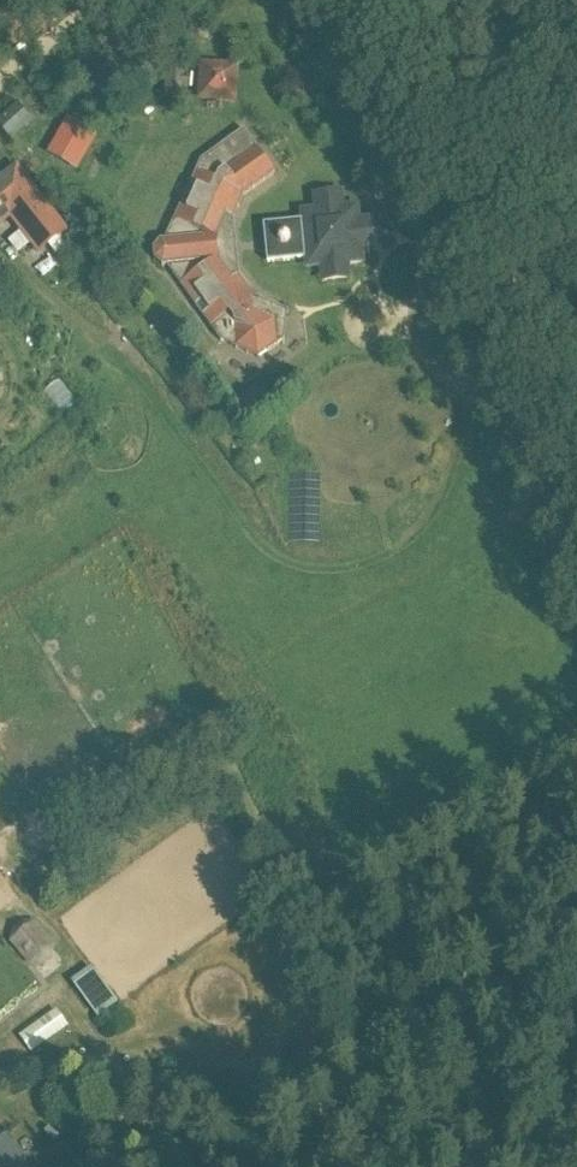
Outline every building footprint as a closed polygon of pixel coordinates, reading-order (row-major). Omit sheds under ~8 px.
[(285,15),(301,0),(272,0),(285,15)] [(233,101),(236,70),(204,68),(202,99),(233,101)] [(26,127),(13,113),(0,124),(0,127),(11,140),(26,127)] [(285,341),(289,312),(253,296),(232,266),(229,230),(244,197),(275,174),(244,131),(201,161),(164,242),(161,242),(160,242),(154,250),(153,251),(154,260),(155,261),(162,267),(163,268),(167,267),(217,338),(218,338),(221,342),(258,360),(285,341)] [(54,159),(79,173),(93,148),(68,133),(54,159)] [(11,212),(41,250),(63,233),(17,173),(16,172),(0,185),(0,221),(11,212)] [(357,245),(372,243),(370,225),(355,227),(354,212),(339,214),(338,199),(320,201),(322,215),(307,217),(308,229),(279,231),(273,239),(274,249),(281,255),(310,252),(312,264),(326,262),(327,276),(345,275),(344,261),(359,259),(357,245)] [(59,943),(81,922),(57,896),(34,918),(59,943)] [(56,947),(35,921),(22,922),(13,930),(11,942),(29,966),(42,967),(54,959),(56,947)] [(93,969),(72,984),(91,1009),(98,1018),(119,1004),(112,995),(93,969)] [(56,1010),(20,1036),(26,1044),(32,1052),(68,1026),(56,1010)]
